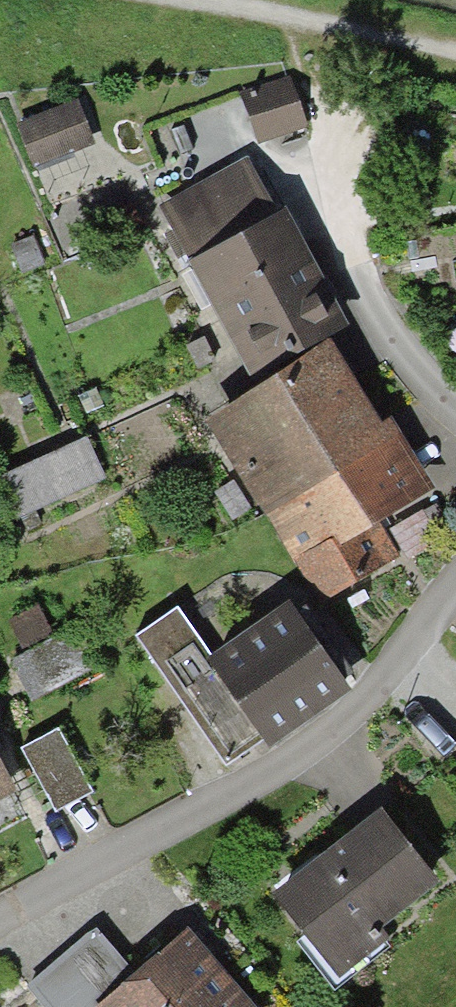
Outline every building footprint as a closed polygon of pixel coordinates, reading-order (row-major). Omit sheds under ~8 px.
[(287,83),(243,101),(260,141),(304,123),(287,83)] [(82,101),(28,123),(41,154),(95,132),(82,101)] [(246,159),(158,207),(255,394),(275,381),(330,342),(349,328),(287,213),(278,218),(246,159)] [(430,499),(330,342),(275,381),(255,394),(204,426),(256,509),(261,507),(292,563),(294,562),(321,607),(400,560),(382,529),(430,499)] [(0,478),(0,500),(11,523),(108,475),(88,435),(0,478)] [(27,657),(10,664),(28,704),(105,669),(85,625),(73,599),(13,626),(27,657)] [(350,695),(287,607),(213,661),(178,612),(139,640),(225,760),(257,737),(269,753),(350,695)] [(58,731),(23,750),(57,814),(92,795),(58,731)] [(18,795),(0,761),(0,804),(18,795)] [(438,894),(380,814),(270,893),(341,990),(407,943),(394,926),(438,894)] [(39,981),(61,1006),(64,1006),(116,964),(92,936),(39,981)] [(191,936),(110,1006),(253,1006),(191,936)]
